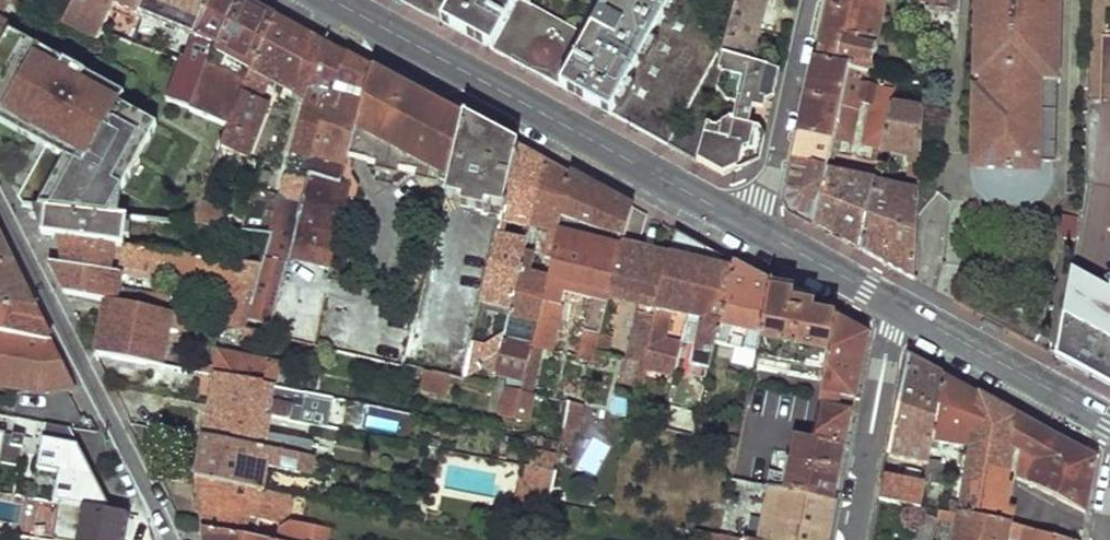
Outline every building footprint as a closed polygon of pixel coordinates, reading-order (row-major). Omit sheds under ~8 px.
[(9,23),(19,7),(23,0),(16,0),(7,16),(2,12),(9,0),(0,0),(0,39),(9,23)] [(60,24),(90,42),(92,43),(102,26),(116,2),(134,10),(140,0),(73,0),(60,24)] [(134,10),(194,39),(196,36),(211,0),(140,0),(134,10)] [(196,36),(218,47),(216,52),(249,67),(244,79),(207,64),(204,68),(187,59),(186,62),(170,99),(232,128),(255,70),(275,15),(247,0),(211,0),(196,36)] [(712,1),(710,0),(605,0),(582,43),(514,6),(518,0),(401,0),(521,64),(618,117),(697,159),(706,126),(716,90),(723,67),(716,65),(718,57),(724,38),(701,26),(712,1)] [(763,32),(773,0),(736,0),(729,22),(763,32)] [(815,57),(844,64),(868,69),(882,0),(827,0),(815,57)] [(928,11),(960,13),(961,0),(928,0),(928,4),(928,11)] [(988,0),(975,0),(971,128),(983,129),(988,0)] [(976,162),(977,174),(981,184),(988,192),(997,197),(1007,200),(1017,200),(1029,195),(1038,188),(1043,178),(1046,169),(1046,156),(1055,156),(1060,0),(988,0),(983,129),(983,131),(989,138),(983,144),(978,152),(976,162)] [(275,15),(255,70),(232,128),(222,153),(249,161),(265,109),(253,105),(265,74),(309,96),(324,41),(301,29),(275,15)] [(911,18),(909,78),(924,81),(927,18),(911,18)] [(718,57),(754,66),(763,32),(729,22),(724,38),(718,57)] [(9,23),(0,39),(0,115),(42,139),(14,189),(17,196),(49,200),(103,209),(154,119),(119,99),(125,89),(9,23)] [(134,29),(130,38),(151,47),(155,38),(134,29)] [(337,48),(324,41),(309,96),(263,264),(246,325),(266,330),(291,249),(299,221),(349,56),(337,48)] [(369,68),(349,56),(299,221),(338,228),(349,186),(339,183),(345,159),(369,68)] [(723,67),(716,90),(725,103),(736,106),(751,109),(775,96),(780,75),(754,66),(718,57),(716,65),(723,67)] [(815,57),(799,132),(829,137),(841,76),(844,64),(815,57)] [(417,94),(369,68),(345,159),(370,164),(368,171),(394,177),(396,169),(414,173),(413,180),(441,186),(457,115),(436,104),(417,94)] [(841,76),(829,137),(845,141),(855,102),(869,105),(862,145),(877,148),(878,142),(886,103),(890,86),(841,76)] [(886,103),(878,142),(908,148),(909,174),(920,176),(922,110),(886,103)] [(736,106),(732,122),(747,125),(751,109),(736,106)] [(483,130),(457,115),(441,186),(437,197),(455,200),(453,206),(476,211),(477,205),(504,212),(522,152),(483,130)] [(697,159),(722,173),(739,165),(760,155),(765,138),(757,128),(747,125),(732,122),(729,121),(720,128),(719,130),(706,126),(697,159)] [(799,132),(784,202),(789,212),(800,218),(811,223),(823,166),(829,137),(799,132)] [(522,152),(504,212),(531,219),(546,162),(535,155),(522,152)] [(546,162),(531,219),(526,242),(510,304),(538,310),(560,226),(574,177),(563,171),(546,162)] [(823,166),(811,223),(835,235),(858,246),(870,180),(871,175),(823,166)] [(635,210),(574,177),(560,226),(579,230),(609,237),(627,241),(635,210)] [(870,180),(858,246),(885,259),(913,274),(918,191),(870,180)] [(1055,346),(1072,355),(1109,376),(1109,205),(1086,192),(1055,346)] [(49,200),(44,231),(51,232),(106,240),(124,243),(129,213),(103,209),(49,200)] [(221,211),(201,204),(196,219),(216,226),(221,211)] [(635,210),(627,241),(642,245),(649,217),(635,210)] [(338,228),(299,221),(291,249),(332,257),(338,228)] [(17,266),(0,226),(0,262),(17,266)] [(579,230),(560,226),(538,310),(530,339),(556,345),(572,286),(596,291),(589,321),(590,326),(584,352),(597,355),(599,347),(625,250),(627,241),(609,237),(609,247),(576,239),(579,230)] [(51,232),(48,256),(63,284),(106,294),(113,296),(117,267),(103,265),(106,240),(51,232)] [(671,261),(662,297),(658,311),(648,354),(660,357),(674,305),(693,309),(707,248),(694,241),(677,233),(671,261)] [(498,236),(482,298),(510,304),(526,242),(498,236)] [(228,284),(219,319),(246,325),(263,264),(124,243),(120,268),(228,284)] [(707,248),(693,309),(691,316),(706,320),(692,390),(711,394),(721,342),(736,264),(722,257),(707,248)] [(625,250),(599,347),(612,350),(630,288),(662,297),(671,261),(625,250)] [(39,313),(17,266),(0,262),(0,306),(39,313)] [(736,264),(721,342),(763,351),(775,285),(756,275),(736,264)] [(120,285),(117,296),(163,306),(165,294),(120,285)] [(775,285),(763,351),(760,364),(829,376),(839,320),(821,311),(799,299),(775,285)] [(106,294),(95,346),(157,358),(164,323),(184,327),(187,312),(163,306),(117,296),(113,296),(106,294)] [(51,341),(39,313),(0,306),(0,331),(51,341)] [(646,308),(633,355),(647,359),(648,354),(658,311),(646,308)] [(219,319),(217,331),(243,336),(246,325),(219,319)] [(839,320),(829,376),(817,439),(850,446),(857,410),(848,409),(851,395),(859,397),(871,337),(856,329),(839,320)] [(472,334),(464,367),(482,355),(490,368),(492,369),(503,329),(505,321),(487,338),(472,334)] [(531,336),(503,329),(493,368),(521,375),(530,339),(531,336)] [(36,382),(36,391),(76,387),(51,341),(0,331),(0,376),(36,382)] [(675,336),(670,359),(680,362),(684,348),(686,338),(675,336)] [(215,347),(212,368),(272,380),(275,359),(215,347)] [(725,363),(748,368),(751,352),(728,347),(725,363)] [(684,348),(680,362),(679,366),(686,368),(691,349),(684,348)] [(905,359),(887,454),(930,463),(934,443),(946,377),(928,367),(910,356),(905,359)] [(195,357),(194,365),(208,368),(209,359),(195,357)] [(447,369),(423,364),(419,383),(443,388),(447,369)] [(212,368),(208,396),(267,408),(338,421),(340,411),(269,398),(272,380),(212,368)] [(946,377),(934,443),(970,447),(980,395),(966,388),(946,377)] [(529,389),(505,384),(501,403),(525,408),(529,389)] [(1013,452),(1019,418),(980,395),(970,447),(957,517),(1006,529),(1008,516),(1002,514),(1005,497),(1013,452)] [(208,396),(202,432),(313,454),(316,436),(264,425),(267,408),(208,396)] [(570,397),(565,422),(574,424),(581,426),(587,401),(570,397)] [(1019,418),(1013,452),(1022,455),(1017,482),(1087,517),(1097,463),(1046,434),(1019,418)] [(570,441),(574,424),(565,422),(562,439),(570,441)] [(783,431),(771,486),(840,501),(850,446),(817,439),(783,431)] [(20,465),(25,437),(11,434),(9,445),(1,444),(3,433),(0,432),(0,462),(20,465)] [(202,432),(196,470),(265,483),(270,460),(310,468),(313,454),(202,432)] [(111,509),(79,447),(43,440),(38,470),(59,474),(54,500),(83,505),(111,509)] [(550,501),(558,464),(528,459),(527,458),(524,473),(520,471),(516,495),(550,501)] [(930,463),(925,484),(940,487),(944,464),(930,463)] [(265,483),(196,470),(204,529),(246,536),(251,509),(290,516),(295,488),(265,483)] [(884,473),(879,498),(921,508),(925,484),(884,473)] [(771,486),(769,498),(773,499),(782,501),(773,539),(832,539),(840,501),(771,486)] [(11,492),(8,508),(45,515),(47,499),(11,492)] [(1005,497),(1002,514),(1008,516),(1011,499),(1005,497)] [(764,539),(773,539),(782,501),(773,499),(764,539)] [(77,539),(126,539),(131,513),(111,509),(83,505),(77,539)] [(1011,530),(1006,529),(957,517),(938,513),(938,520),(959,524),(956,539),(1052,539),(1011,530)] [(281,539),(312,539),(315,523),(284,519),(281,539)] [(925,519),(920,539),(933,539),(937,522),(925,519)] [(705,528),(704,539),(760,539),(705,528)] [(204,539),(272,539),(246,536),(204,529),(204,539)]
